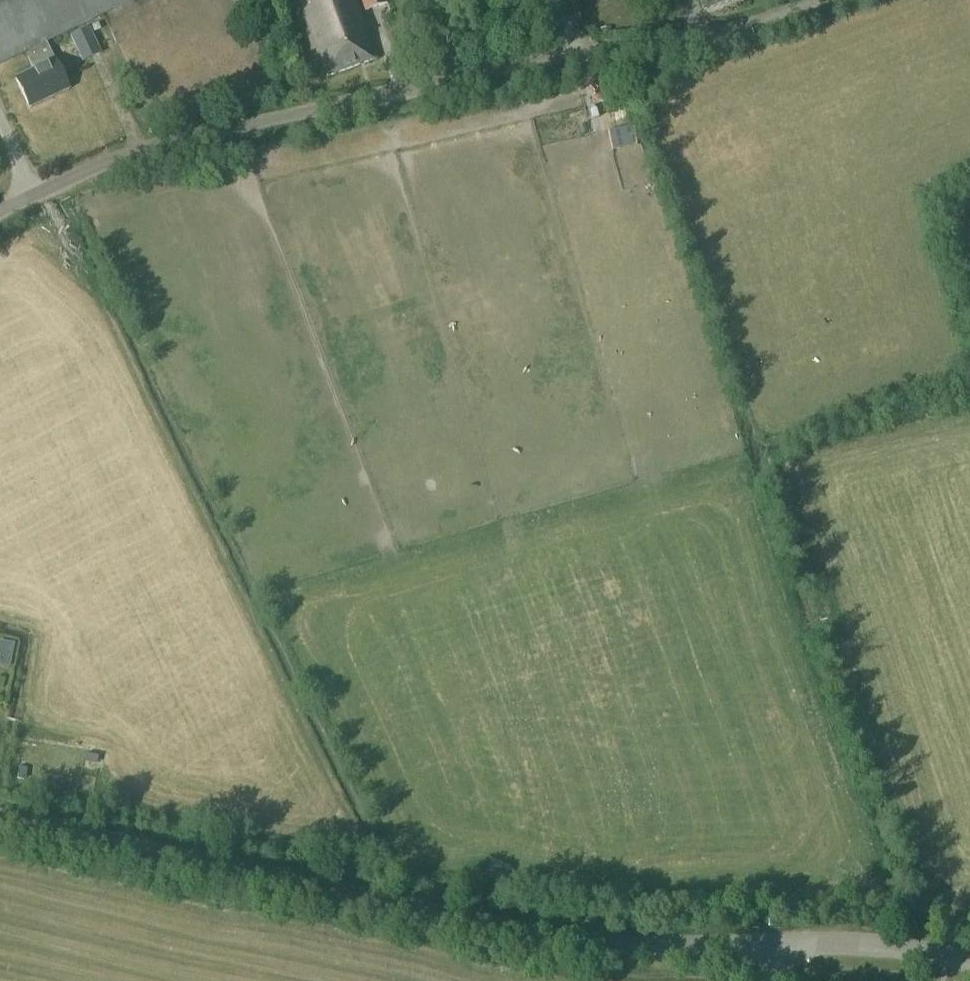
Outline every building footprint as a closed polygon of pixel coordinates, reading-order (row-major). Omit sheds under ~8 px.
[(33,71),(15,79),(29,108),(68,89),(45,41),(131,0),(0,0),(0,64),(24,52),(33,71)] [(328,77),(377,57),(354,0),(290,0),(313,57),(319,55),(328,77)] [(365,10),(387,1),(387,0),(361,0),(365,10)] [(703,8),(728,0),(700,0),(703,8)] [(89,58),(101,52),(88,26),(76,32),(89,58)]
